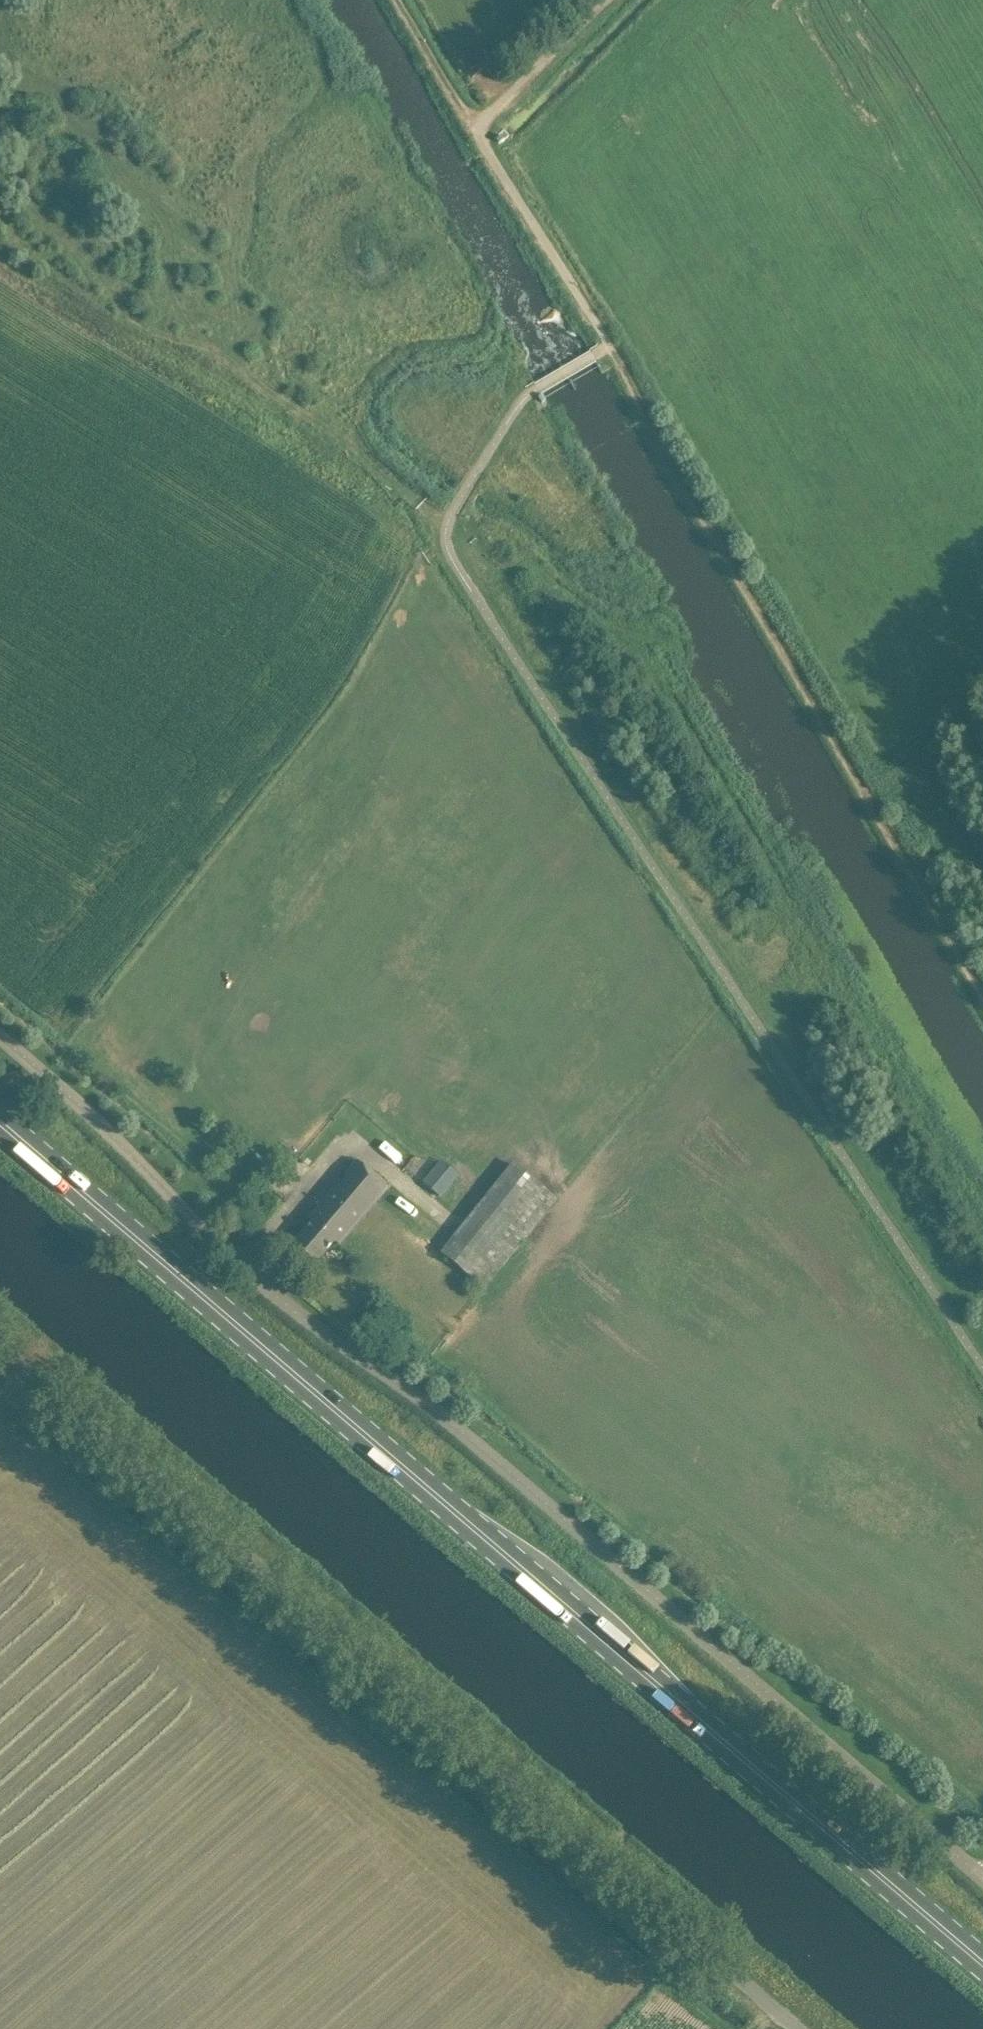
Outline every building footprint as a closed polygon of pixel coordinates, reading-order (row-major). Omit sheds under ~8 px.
[(491,1285),(557,1191),(513,1160),(447,1254),(491,1285)] [(339,1244),(352,1229),(389,1187),(358,1161),(309,1218),(313,1222),(292,1246),(314,1265),(335,1241),(339,1244)] [(458,1179),(441,1164),(424,1185),(442,1199),(458,1179)]
